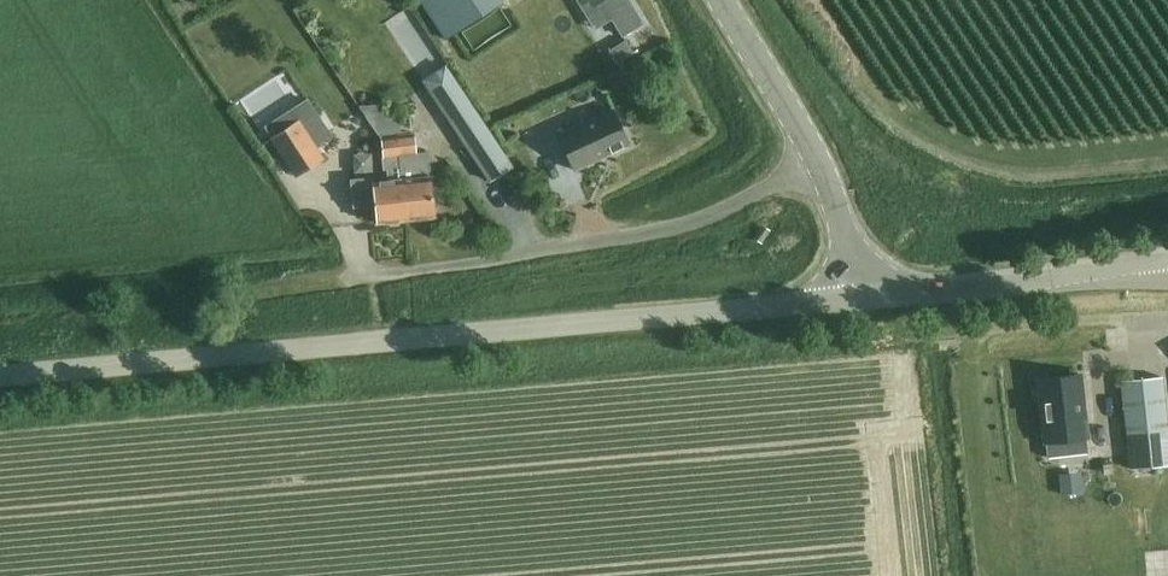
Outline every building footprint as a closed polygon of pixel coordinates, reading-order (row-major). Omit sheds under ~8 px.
[(505,3),(503,0),(422,0),(448,40),(505,3)] [(584,11),(601,1),(622,36),(642,23),(628,0),(577,0),(584,11)] [(633,52),(625,40),(608,50),(616,63),(633,52)] [(453,77),(430,91),(490,181),(512,166),(453,77)] [(307,97),(264,125),(273,137),(297,174),(321,158),(313,145),(331,133),(307,97)] [(628,148),(613,112),(558,135),(574,171),(628,148)] [(413,133),(399,134),(406,220),(434,217),(430,175),(427,152),(415,154),(413,133)] [(373,177),(351,180),(353,207),(374,204),(376,223),(406,220),(399,134),(380,136),(381,142),(384,168),(387,168),(388,180),(373,181),(373,177)] [(1167,435),(1161,373),(1121,377),(1127,439),(1167,435)] [(1079,375),(1038,379),(1045,442),(1047,456),(1059,455),(1057,440),(1086,437),(1079,375)] [(1127,439),(1129,468),(1167,464),(1167,442),(1167,435),(1127,439)] [(999,560),(1001,575),(1016,575),(1014,558),(999,560)]
